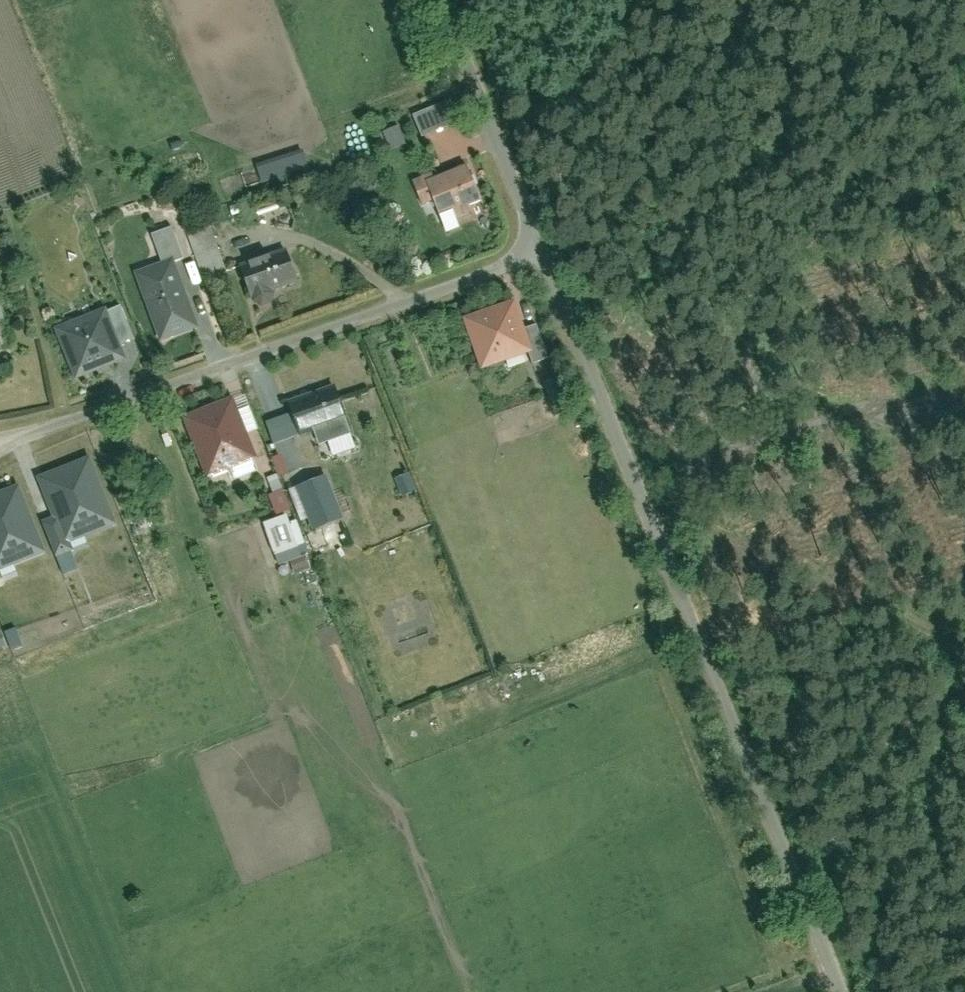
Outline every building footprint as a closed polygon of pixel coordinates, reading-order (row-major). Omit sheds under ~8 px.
[(444,99),(411,113),(420,136),(453,122),(444,99)] [(390,148),(407,142),(400,123),(383,129),(390,148)] [(254,181),(308,169),(305,153),(250,165),(254,181)] [(431,170),(408,180),(419,206),(432,201),(438,216),(453,210),(456,216),(468,211),(466,205),(481,199),(466,163),(433,177),(431,170)] [(198,262),(221,255),(211,225),(188,233),(198,262)] [(283,241),(235,261),(252,301),(300,282),(283,241)] [(174,258),(134,273),(160,342),(200,326),(174,258)] [(513,300),(463,316),(481,369),(529,354),(532,363),(547,358),(536,324),(522,329),(513,300)] [(105,308),(54,329),(76,381),(127,360),(105,308)] [(333,383),(285,401),(299,437),(347,419),(333,383)] [(232,396),(181,417),(207,481),(259,460),(232,396)] [(91,457),(37,477),(51,516),(43,519),(57,558),(74,552),(70,541),(116,524),(91,457)] [(344,520),(326,476),(294,488),(312,533),(344,520)] [(279,477),(265,483),(277,514),(291,508),(279,477)] [(0,491),(0,567),(43,551),(19,484),(0,491)] [(291,510),(261,522),(278,564),(307,552),(291,510)] [(291,558),(293,571),(309,567),(307,554),(291,558)]
